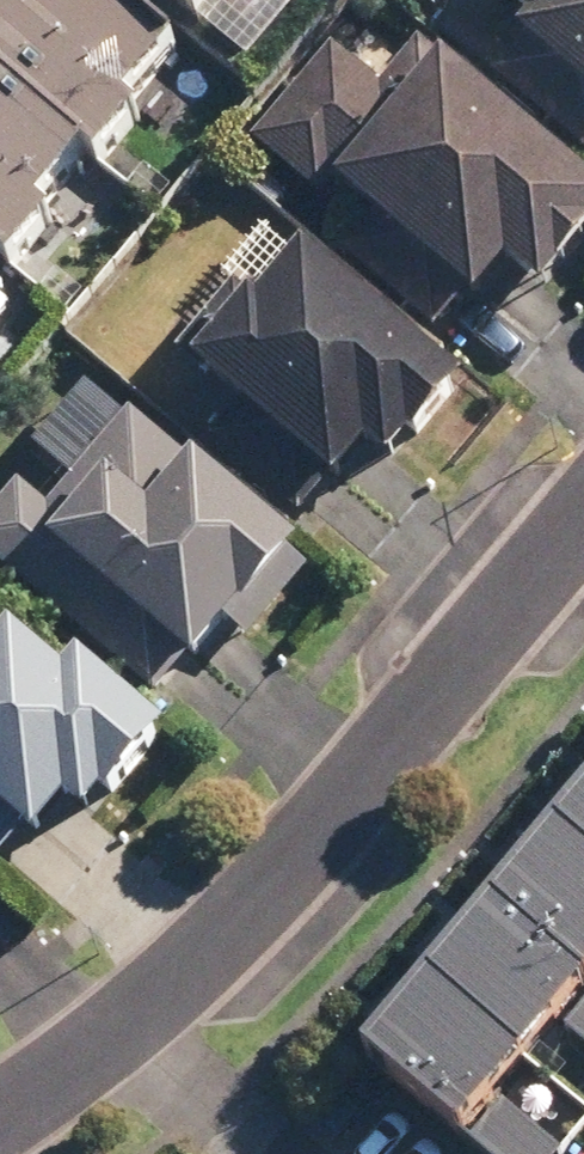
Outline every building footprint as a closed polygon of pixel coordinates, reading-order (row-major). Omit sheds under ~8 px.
[(175,0),(0,0),(0,200),(175,0)] [(459,31),(583,142),(583,0),(487,0),(459,31)] [(379,46),(285,151),(505,349),(583,261),(583,230),(379,46)] [(473,416),(286,249),(183,363),(370,530),(473,416)] [(300,575),(134,427),(32,540),(198,689),(300,575)] [(0,626),(0,866),(19,883),(139,750),(0,626)] [(382,1069),(484,1153),(583,1153),(583,828),(382,1069)]
